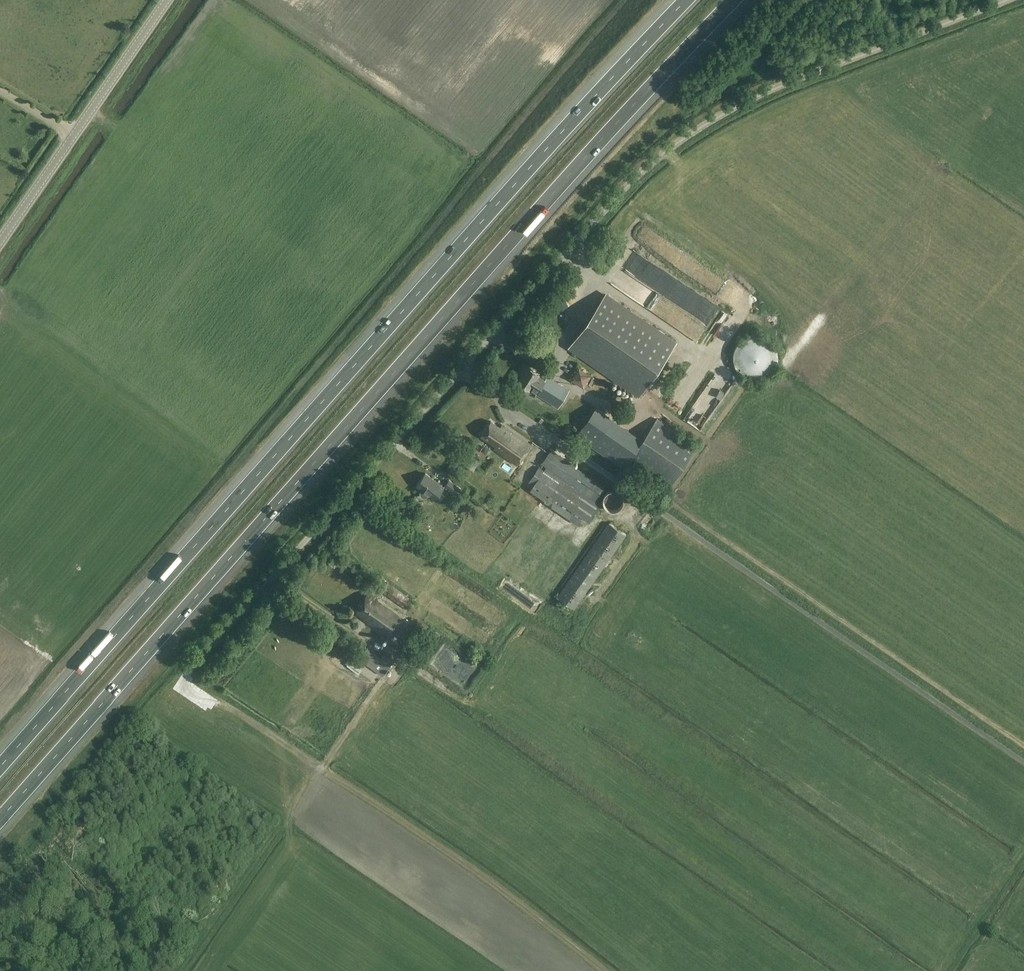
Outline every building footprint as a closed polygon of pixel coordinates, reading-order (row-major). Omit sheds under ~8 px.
[(683,37),(677,42),(680,47),(687,41),(683,37)] [(568,299),(578,292),(575,287),(565,294),(568,299)] [(640,395),(676,343),(605,294),(569,346),(640,395)] [(760,335),(755,334),(751,335),(748,336),(745,337),(742,339),(739,342),(736,346),(734,351),(733,354),(733,359),(734,362),(734,365),(736,368),(738,371),(742,374),(746,377),(750,378),(754,379),(758,379),(764,378),(769,375),(773,371),(775,368),(777,365),(778,361),(778,356),(777,350),(776,346),(773,342),(769,339),(764,336),(760,335)] [(535,373),(536,371),(525,364),(519,373),(523,375),(519,381),(529,388),(530,387),(537,392),(536,393),(555,405),(558,399),(551,395),(552,392),(555,394),(562,384),(544,373),(542,378),(535,373)] [(596,407),(576,435),(593,448),(613,420),(596,407)] [(500,426),(491,420),(480,435),(496,445),(494,448),(517,464),(531,445),(502,424),(500,426)] [(629,458),(668,487),(696,448),(657,420),(629,458)] [(478,462),(462,450),(457,456),(474,468),(478,462)] [(530,489),(530,490),(538,495),(546,501),(551,494),(589,521),(601,505),(595,501),(605,488),(552,450),(542,464),(546,467),(544,470),(539,467),(528,482),(533,485),(530,489)] [(422,489),(420,492),(421,496),(423,498),(427,497),(429,494),(435,499),(444,487),(425,473),(416,485),(422,489)] [(449,480),(445,486),(457,495),(461,489),(449,480)] [(606,493),(605,494),(604,495),(603,497),(603,498),(603,500),(603,502),(604,504),(604,505),(605,507),(607,508),(608,509),(610,510),(611,510),(613,510),(615,510),(617,510),(618,509),(620,508),(621,507),(622,505),(623,503),(623,502),(624,500),(623,498),(623,497),(622,495),(622,494),(620,493),(619,492),(618,491),(616,490),(614,490),(612,490),(611,490),(609,491),(607,492),(606,493)] [(205,519),(194,531),(201,537),(212,525),(205,519)] [(557,597),(580,613),(632,540),(609,523),(557,597)] [(553,566),(547,576),(555,581),(561,571),(553,566)] [(364,619),(391,638),(405,617),(369,591),(356,608),(358,610),(357,612),(365,618),(364,619)] [(352,649),(357,652),(355,656),(383,676),(393,660),(383,653),(381,657),(362,644),(360,647),(355,643),(352,649)] [(346,663),(348,664),(347,666),(359,674),(364,667),(352,658),(351,660),(349,658),(346,663)] [(68,746),(74,751),(84,740),(78,734),(68,746)] [(52,759),(61,749),(56,744),(47,754),(52,759)] [(20,801),(25,805),(40,786),(35,781),(20,801)] [(16,797),(12,794),(0,808),(0,816),(11,804),(10,803),(16,797)]
